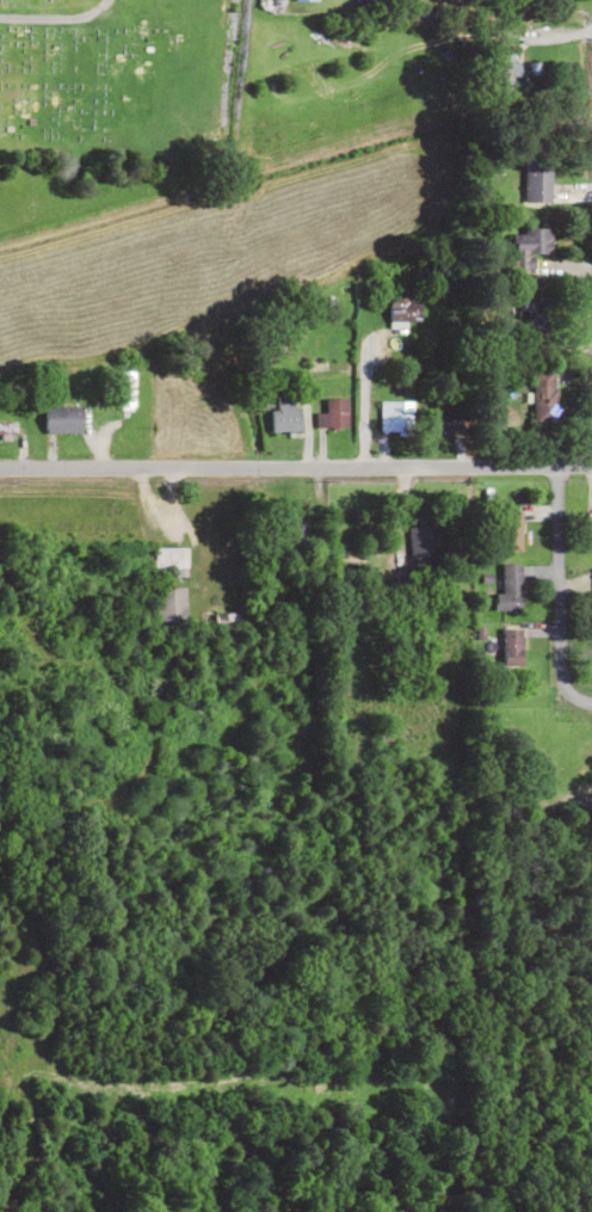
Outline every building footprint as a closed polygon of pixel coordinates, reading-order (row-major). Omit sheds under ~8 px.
[(489,81),(509,86),(517,49),(497,45),(489,81)] [(524,202),(550,202),(550,161),(524,161),(524,202)] [(550,227),(523,227),(523,242),(516,242),(516,254),(550,254),(550,227)] [(525,331),(551,331),(551,299),(525,299),(525,331)] [(421,300),(389,300),(389,321),(421,321),(421,300)] [(532,421),(557,421),(557,370),(532,370),(532,421)] [(133,409),(133,371),(119,371),(119,409),(133,409)] [(299,432),(299,395),(275,395),(275,409),(271,409),(271,432),(299,432)] [(315,428),(347,428),(347,399),(325,399),(325,413),(315,413),(315,428)] [(411,402),(380,402),(380,432),(411,432),(411,402)] [(45,433),(82,433),(82,407),(45,407),(45,433)] [(440,430),(463,429),(462,411),(439,413),(440,430)] [(0,423),(0,435),(14,435),(14,423),(0,423)] [(521,550),(521,510),(501,510),(501,550),(521,550)] [(304,514),(285,514),(285,537),(304,537),(304,514)] [(431,527),(409,527),(409,557),(431,557),(431,527)] [(186,548),(156,548),(156,568),(186,568),(186,548)] [(521,564),(501,564),(501,594),(494,594),(494,610),(521,610),(521,564)] [(186,629),(186,589),(156,589),(156,629),(186,629)] [(501,629),(501,669),(522,669),(522,629),(501,629)]
